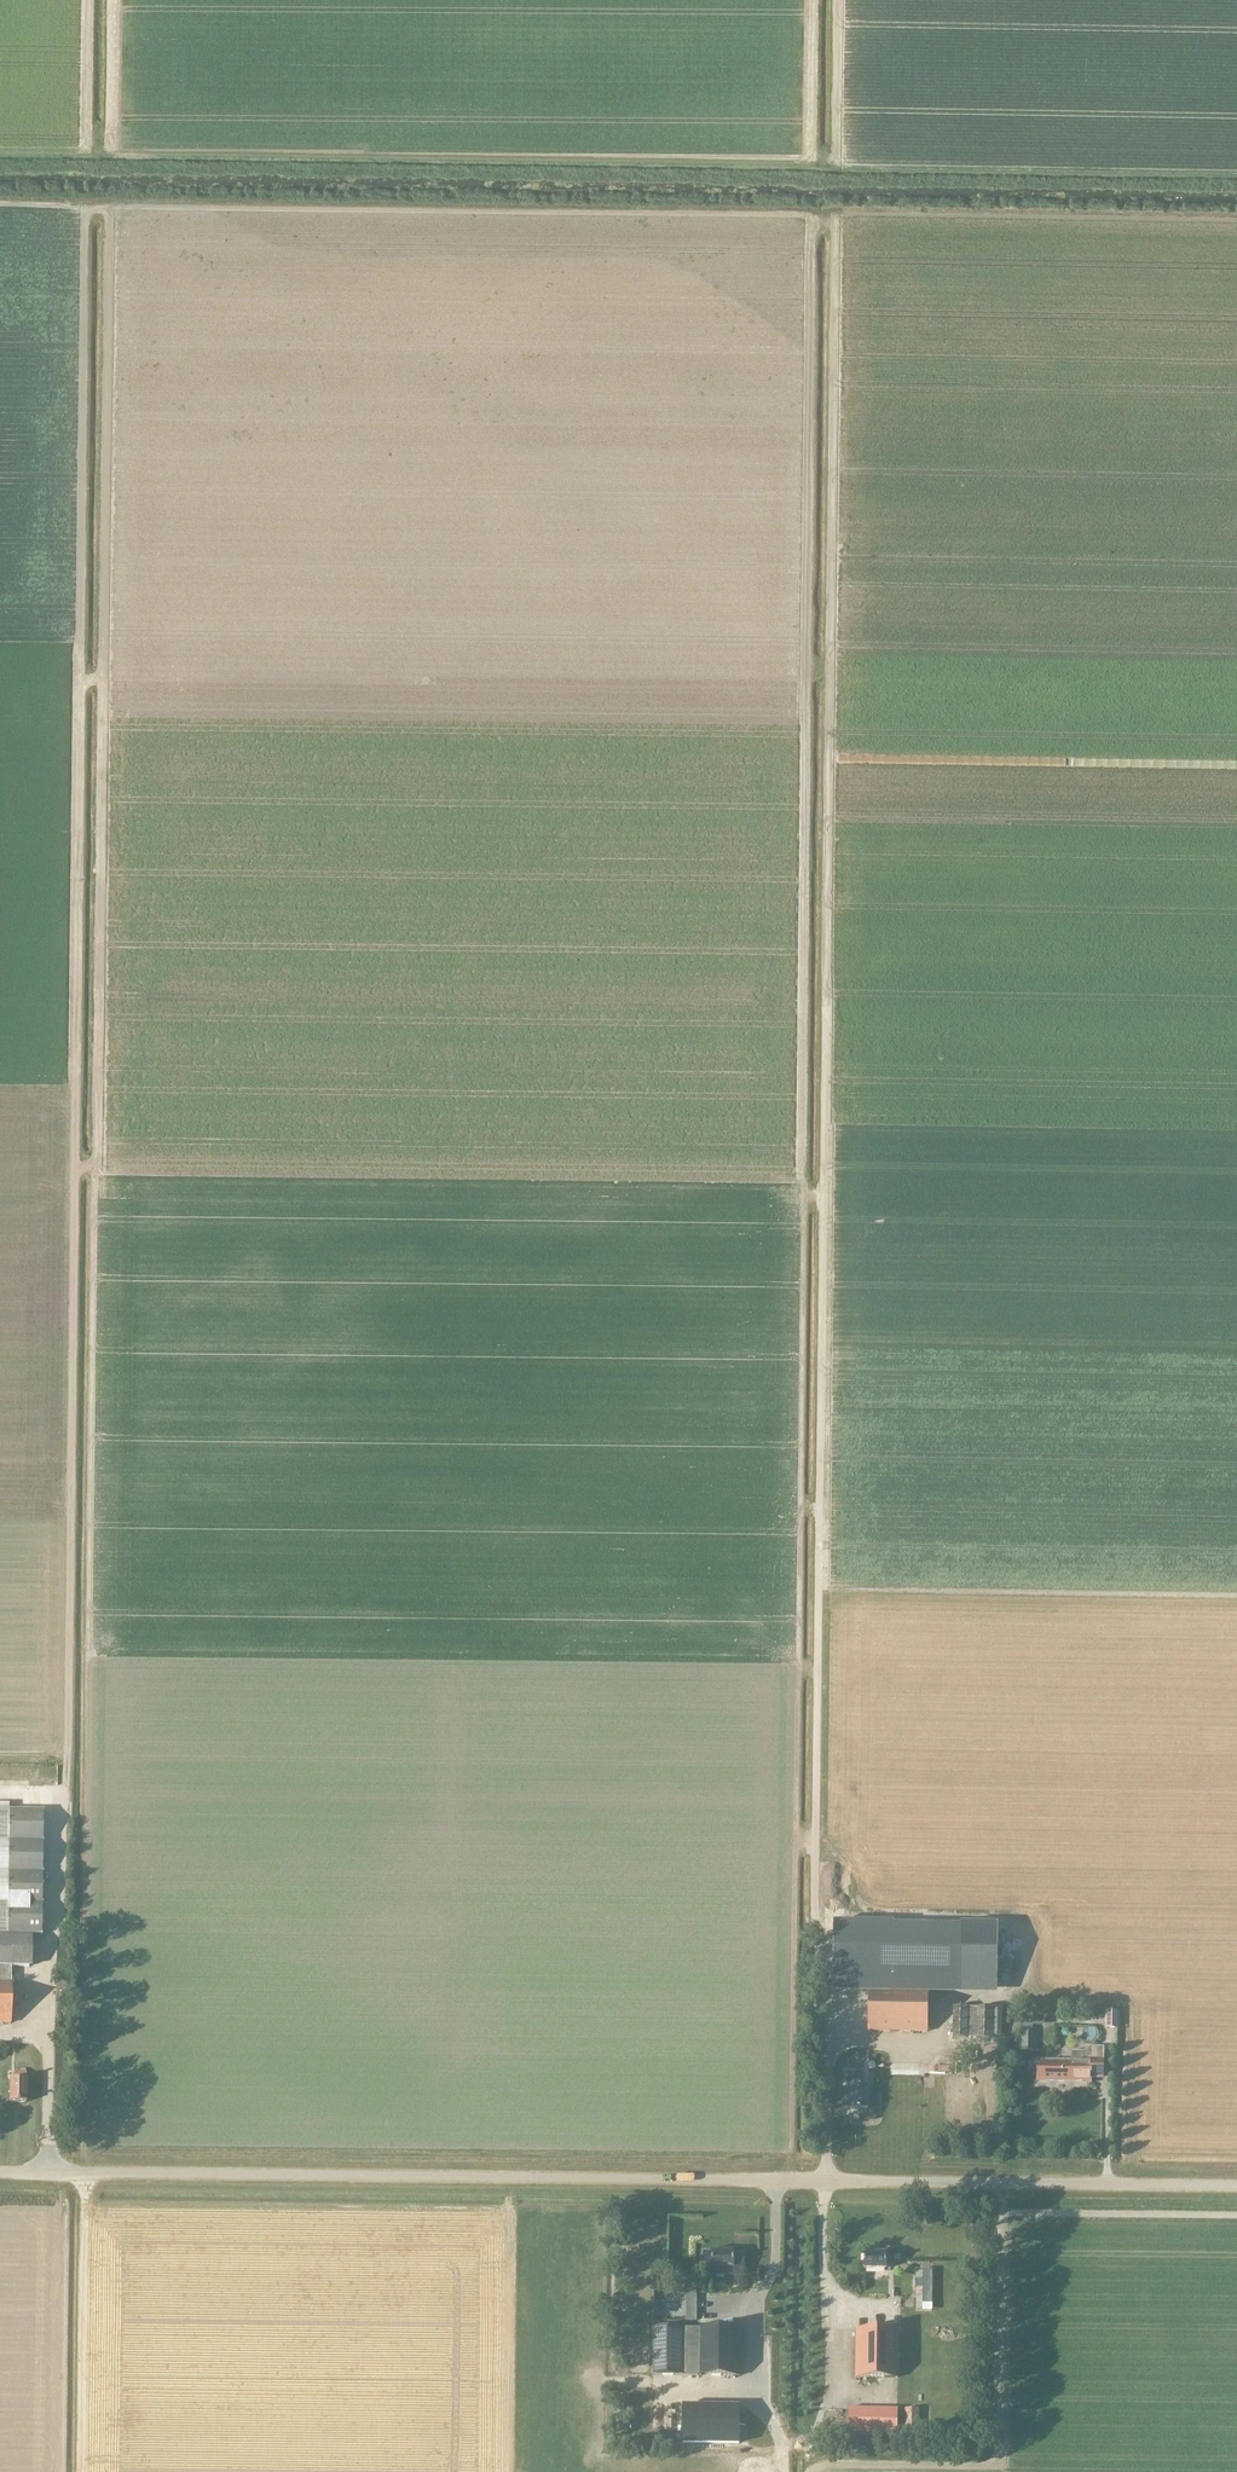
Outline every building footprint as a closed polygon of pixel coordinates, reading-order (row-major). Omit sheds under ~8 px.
[(0,1810),(0,1934),(41,1934),(43,1810),(0,1810)] [(833,1925),(832,1976),(960,1978),(961,1927),(833,1925)] [(961,1927),(960,1978),(997,1978),(998,1927),(961,1927)] [(31,1936),(0,1936),(0,2023),(10,2023),(10,1966),(30,1966),(31,1936)] [(869,1993),(868,2031),(927,2031),(927,1994),(869,1993)] [(1000,2007),(992,2007),(977,2007),(968,2007),(953,2007),(952,2038),(1000,2039),(1000,2007)] [(1106,2011),(1106,2028),(1118,2028),(1118,2011),(1106,2011)] [(1035,2032),(1030,2032),(1021,2032),(1021,2049),(1037,2049),(1037,2041),(1036,2041),(1035,2032)] [(1103,2046),(1100,2046),(1084,2046),(1084,2051),(1071,2051),(1071,2062),(1073,2062),(1072,2081),(1090,2081),(1090,2076),(1102,2076),(1103,2046)] [(1055,2080),(1055,2062),(1037,2062),(1037,2080),(1055,2080)] [(1073,2062),(1071,2062),(1055,2062),(1055,2080),(1072,2081),(1073,2062)] [(9,2079),(9,2102),(25,2102),(25,2080),(25,2072),(13,2072),(13,2079),(9,2079)] [(850,2109),(867,2109),(867,2086),(863,2086),(863,2079),(851,2079),(851,2086),(850,2086),(850,2109)] [(733,2275),(733,2267),(733,2251),(711,2251),(704,2251),(703,2274),(733,2275)] [(893,2265),(893,2253),(886,2253),(864,2253),(864,2269),(886,2269),(886,2265),(893,2265)] [(931,2270),(922,2269),(922,2279),(916,2279),(915,2286),(922,2286),(922,2303),(932,2303),(931,2270)] [(739,2375),(740,2327),(653,2327),(653,2375),(739,2375)] [(898,2377),(898,2329),(856,2329),(855,2377),(898,2377)] [(746,2416),(739,2416),(739,2407),(683,2406),(682,2443),(739,2443),(739,2425),(745,2425),(746,2416)] [(897,2434),(897,2408),(848,2407),(847,2433),(897,2434)]
